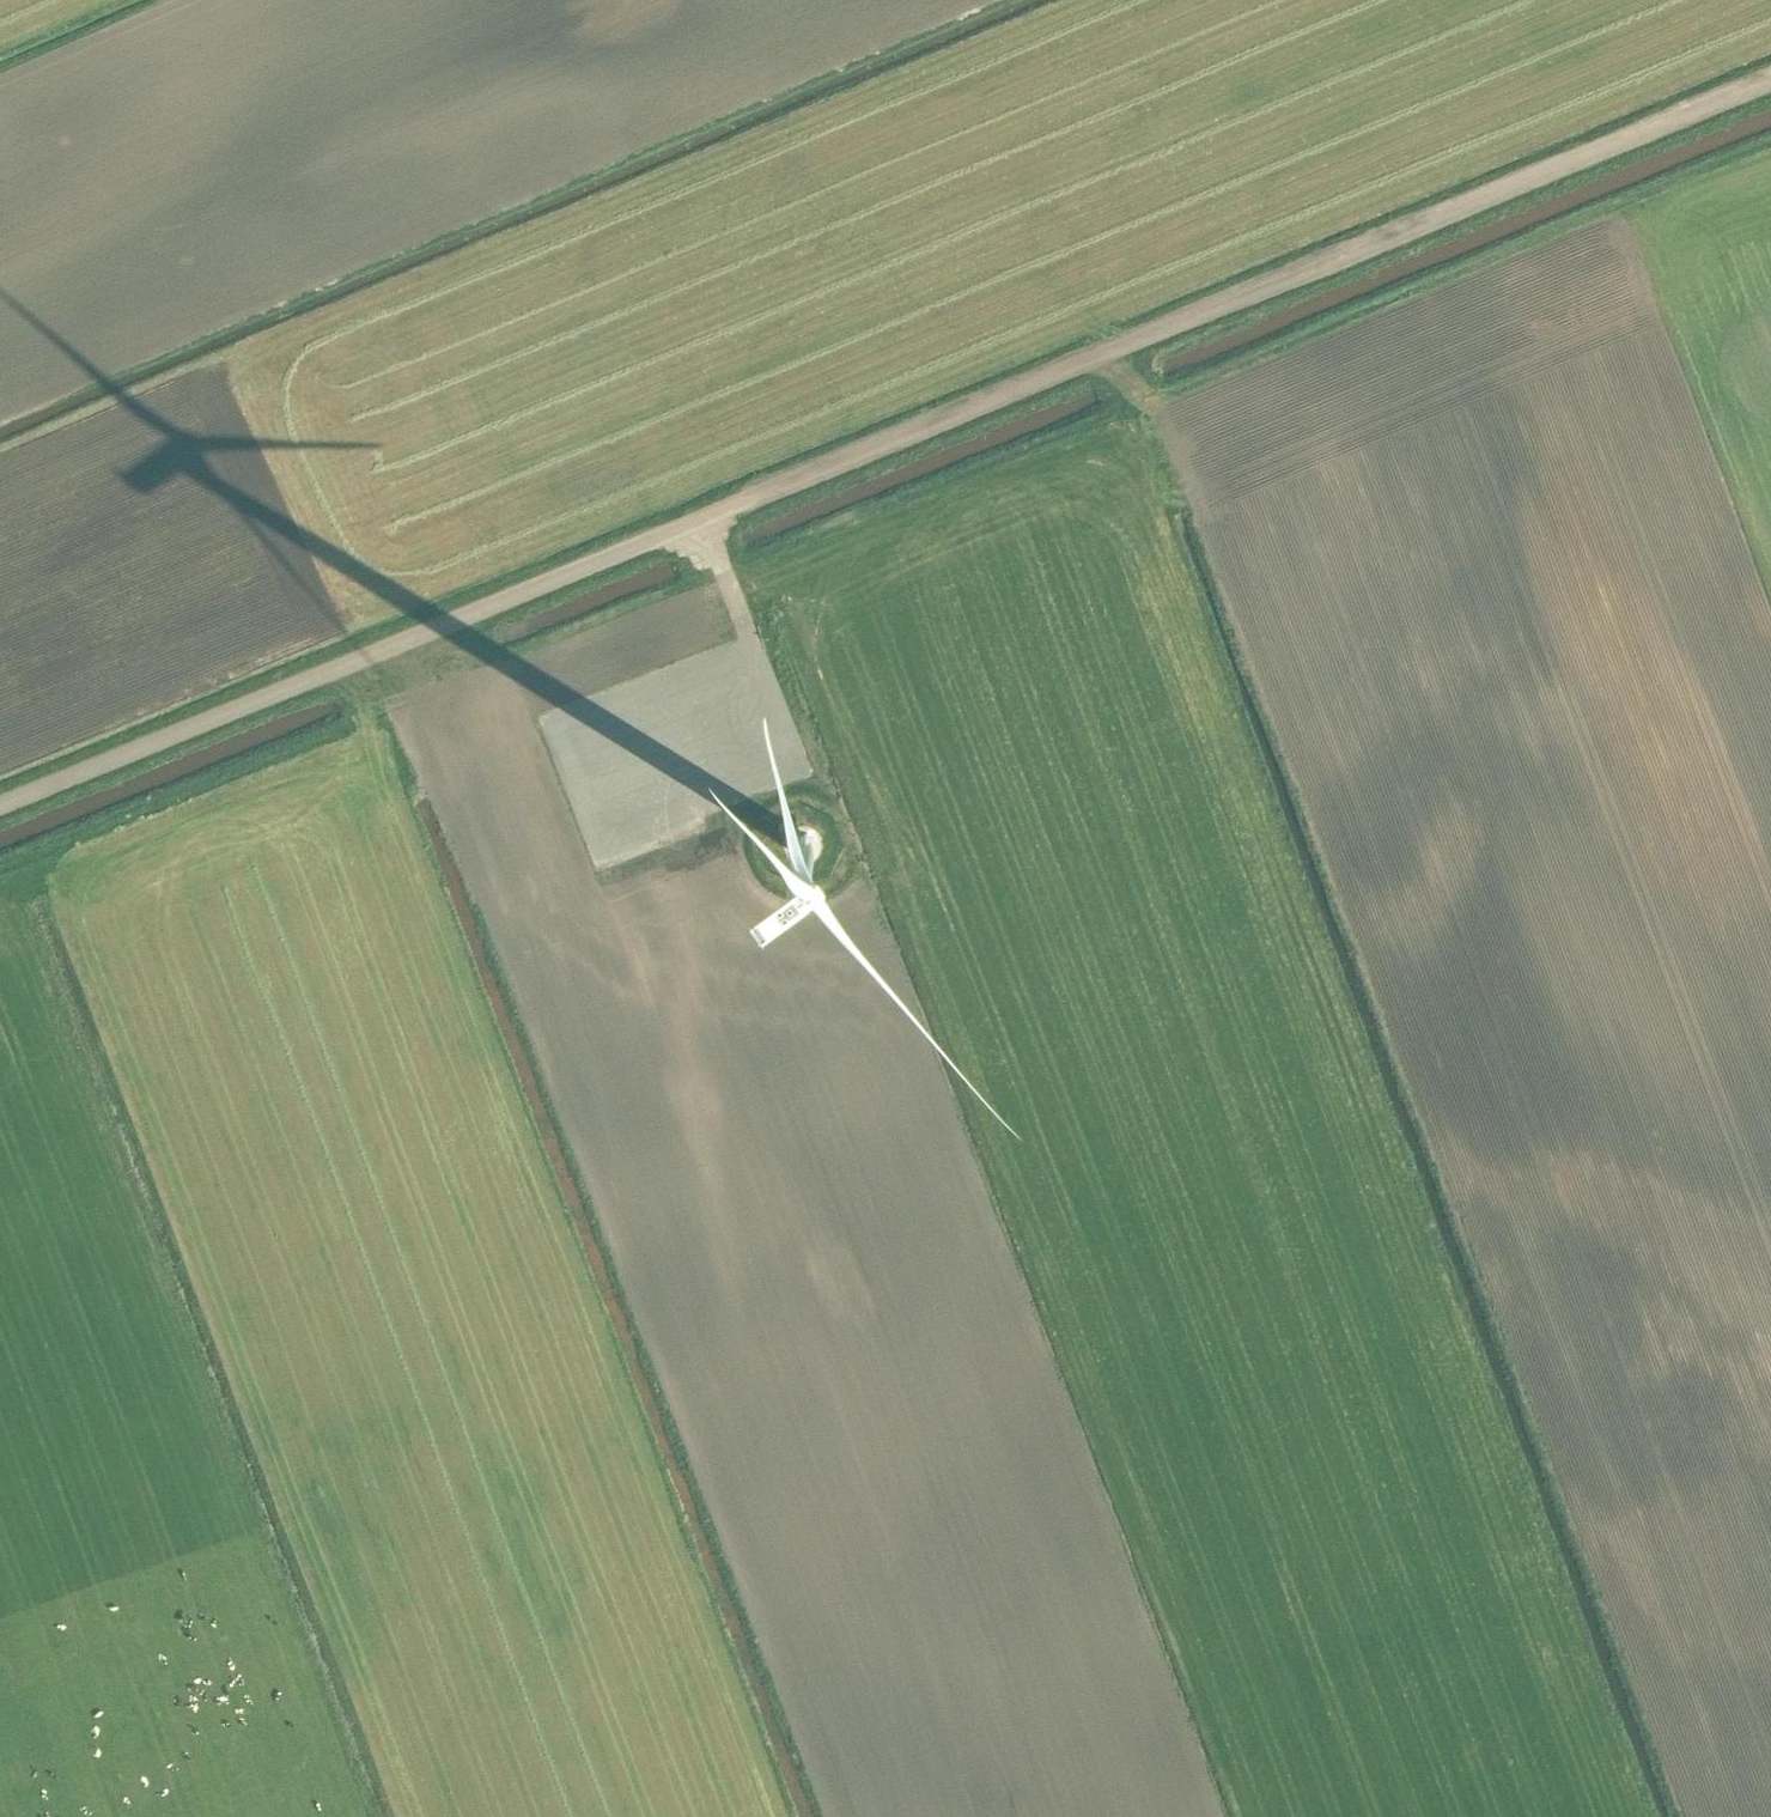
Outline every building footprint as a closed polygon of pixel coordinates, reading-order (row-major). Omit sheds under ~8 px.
[(815,845),(815,843),(814,841),(813,839),(812,837),(811,835),(809,834),(807,833),(805,833),(803,832),(800,833),(798,833),(796,834),(795,836),(793,837),(792,839),(791,841),(791,843),(791,845),(791,847),(792,849),(793,851),(794,853),(796,854),(797,856),(799,856),(802,857),(804,857),(806,857),(808,856),(810,855),(811,853),(813,852),(814,850),(815,848),(815,846),(815,845)]
